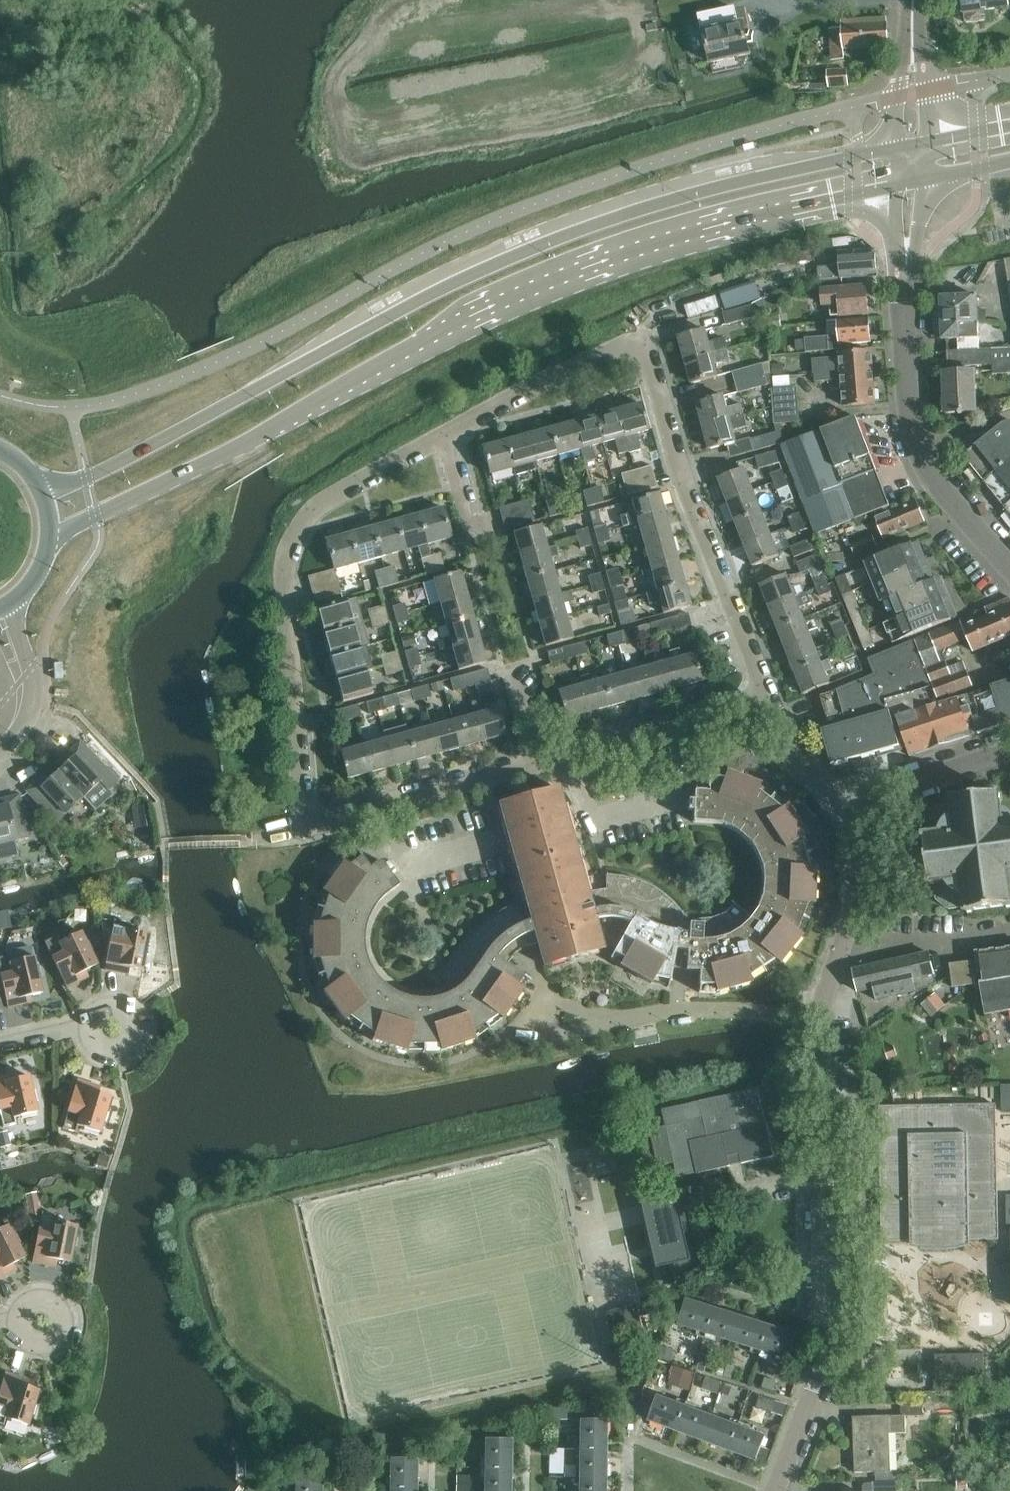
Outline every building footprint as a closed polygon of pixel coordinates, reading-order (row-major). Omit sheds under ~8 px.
[(963,13),(965,13),(966,23),(986,20),(985,10),(1009,7),(1008,0),(961,0),(963,13)] [(702,30),(710,65),(752,55),(745,21),(739,22),(736,14),(722,17),(723,26),(702,30)] [(841,21),(842,28),(830,29),(832,61),(845,60),(844,50),(889,46),(887,18),(841,21)] [(656,24),(646,25),(647,33),(657,31),(656,24)] [(827,71),(828,87),(848,86),(847,70),(827,71)] [(876,250),(842,253),(842,266),(820,267),(821,280),(822,280),(842,278),(878,276),(876,250)] [(766,277),(770,293),(787,289),(783,273),(766,277)] [(842,278),(822,280),(823,295),(828,295),(828,300),(831,300),(832,316),(869,314),(867,288),(843,290),(842,278)] [(758,312),(767,310),(760,281),(722,290),(726,307),(755,300),(758,312)] [(941,297),(943,339),(979,338),(977,296),(941,297)] [(756,317),(753,306),(724,313),(727,325),(756,317)] [(805,339),(806,349),(806,352),(842,349),(841,344),(871,341),(869,318),(827,321),(827,322),(828,322),(829,336),(805,337),(805,339)] [(679,338),(686,361),(719,351),(720,352),(727,349),(725,339),(710,343),(706,330),(679,338)] [(991,349),(1009,348),(1009,335),(996,336),(994,337),(991,349)] [(797,350),(806,349),(805,339),(796,340),(797,350)] [(948,367),(992,364),(993,374),(1009,373),(1009,348),(991,349),(947,351),(948,367)] [(719,351),(686,361),(692,384),(719,376),(715,364),(730,360),(727,349),(720,352),(719,351)] [(836,372),(837,380),(874,377),(872,351),(840,354),(840,362),(834,362),(834,357),(812,359),(814,374),(815,374),(815,381),(829,380),(829,372),(836,372)] [(784,374),(784,357),(772,358),(772,375),(784,374)] [(737,382),(765,374),(772,372),(772,361),(734,372),(737,382)] [(974,371),(948,372),(944,372),(946,414),(976,412),(974,371)] [(765,374),(737,382),(739,393),(768,385),(765,374)] [(773,390),(775,423),(799,422),(797,389),(796,377),(773,379),(773,390)] [(874,377),(837,380),(837,382),(842,381),(844,406),(876,403),(874,377)] [(702,415),(705,426),(746,414),(743,403),(728,407),(725,396),(699,403),(699,405),(695,406),(698,416),(702,415)] [(641,402),(618,409),(630,452),(641,449),(636,433),(648,430),(641,402)] [(618,409),(595,415),(603,442),(616,438),(621,455),(630,452),(618,409)] [(746,414),(705,426),(711,449),(738,441),(735,430),(749,426),(746,414)] [(573,422),(580,448),(584,462),(596,459),(592,445),(603,442),(595,415),(573,422)] [(890,506),(856,417),(831,426),(782,445),(817,535),(866,516),(890,506)] [(573,422),(550,428),(558,455),(580,448),(573,422)] [(984,483),(1009,462),(1009,422),(1003,424),(963,456),(984,483)] [(550,428),(527,434),(535,461),(558,455),(550,428)] [(752,439),(755,451),(785,443),(781,428),(777,429),(778,432),(752,439)] [(505,441),(512,468),(514,475),(537,469),(535,461),(527,434),(505,441)] [(490,474),(512,468),(505,441),(482,447),(490,474)] [(757,457),(760,468),(780,463),(777,452),(757,457)] [(1006,509),(1009,506),(1009,462),(984,483),(1006,509)] [(621,474),(624,485),(654,476),(651,466),(621,474)] [(719,479),(728,501),(754,490),(745,468),(719,479)] [(772,474),(775,482),(786,478),(783,470),(772,474)] [(654,476),(624,485),(627,494),(657,486),(654,476)] [(786,478),(775,482),(778,490),(789,486),(786,478)] [(600,486),(591,488),(596,503),(604,501),(600,486)] [(596,503),(591,488),(583,490),(587,506),(596,503)] [(728,501),(737,522),(763,512),(754,490),(728,501)] [(632,500),(638,523),(665,515),(659,493),(632,500)] [(546,501),(550,516),(559,514),(554,498),(546,501)] [(499,508),(502,518),(531,510),(529,500),(499,508)] [(917,500),(892,510),(875,517),(883,537),(900,531),(925,521),(917,500)] [(443,507),(419,514),(428,544),(451,538),(443,507)] [(531,510),(502,518),(505,529),(534,521),(531,510)] [(593,526),(596,535),(608,531),(605,523),(599,525),(595,510),(587,512),(589,521),(592,520),(593,526)] [(586,522),(589,521),(587,512),(576,515),(578,525),(586,522)] [(737,522),(745,544),(771,534),(763,512),(737,522)] [(789,518),(793,526),(804,521),(800,513),(789,518)] [(411,516),(396,521),(404,551),(418,547),(421,558),(426,575),(435,572),(431,555),(428,544),(419,514),(411,516)] [(638,523),(644,545),(671,538),(665,515),(638,523)] [(396,521),(372,527),(381,557),(404,551),(396,521)] [(804,521),(793,526),(796,534),(807,529),(804,521)] [(514,533),(520,555),(547,547),(541,525),(514,533)] [(372,527),(349,533),(357,563),(381,557),(372,527)] [(576,531),(578,539),(590,536),(588,528),(576,531)] [(608,531),(596,535),(598,543),(610,539),(608,531)] [(326,539),(334,569),(357,563),(349,533),(327,539),(326,539)] [(771,534),(745,544),(754,566),(780,556),(771,534)] [(590,536),(578,539),(580,548),(593,544),(590,536)] [(873,536),(851,545),(855,555),(877,546),(873,536)] [(644,545),(650,568),(677,561),(671,538),(644,545)] [(791,547),(795,557),(815,550),(811,539),(791,547)] [(866,562),(874,582),(920,564),(912,544),(895,551),(866,562)] [(520,555),(526,578),(553,570),(550,557),(558,555),(555,545),(547,547),(520,555)] [(431,555),(435,572),(445,569),(440,552),(431,555)] [(798,563),(802,573),(822,565),(817,555),(798,563)] [(653,577),(657,591),(684,583),(677,561),(650,568),(642,571),(644,580),(653,577)] [(881,602),(889,599),(928,583),(920,564),(874,582),(881,602)] [(394,566),(384,569),(388,585),(399,582),(394,566)] [(606,571),(609,580),(620,576),(618,568),(606,571)] [(334,569),(308,576),(311,588),(338,581),(334,569)] [(388,585),(384,569),(374,571),(379,588),(388,585)] [(526,578),(533,600),(560,593),(553,570),(526,578)] [(433,579),(440,602),(467,595),(460,572),(433,579)] [(588,576),(590,584),(603,581),(600,573),(588,576)] [(841,591),(842,595),(853,590),(851,587),(846,574),(836,578),(841,591)] [(761,586),(770,607),(805,593),(801,584),(792,587),(787,575),(761,586)] [(620,576),(609,580),(611,588),(623,584),(620,576)] [(815,581),(818,589),(829,584),(826,576),(815,581)] [(897,618),(943,600),(935,580),(928,583),(889,599),(897,618)] [(338,581),(311,588),(315,601),(341,593),(338,581)] [(603,581),(590,584),(593,593),(605,589),(603,581)] [(684,583),(657,591),(648,593),(650,602),(659,600),(663,614),(690,606),(684,583)] [(829,584),(818,589),(821,596),(832,592),(829,584)] [(842,595),(850,614),(861,610),(853,590),(842,595)] [(533,600),(539,623),(566,616),(560,593),(533,600)] [(770,607),(778,629),(804,619),(799,605),(808,602),(805,593),(770,607)] [(614,597),(615,602),(626,599),(625,594),(614,597)] [(440,602),(446,625),(473,617),(467,595),(440,602)] [(316,609),(323,633),(362,621),(356,598),(316,609)] [(974,652),(1009,636),(1009,598),(985,609),(988,616),(963,626),(968,638),(974,652)] [(626,599),(615,602),(621,624),(633,621),(626,599)] [(897,618),(885,623),(893,643),(924,631),(951,620),(943,600),(897,618)] [(393,606),(395,615),(407,611),(405,603),(393,606)] [(597,607),(599,616),(612,612),(609,604),(597,607)] [(368,610),(370,619),(387,614),(384,605),(368,610)] [(850,614),(858,634),(869,629),(861,610),(850,614)] [(407,611),(395,615),(397,623),(409,620),(407,611)] [(689,613),(660,621),(663,632),(692,624),(689,613)] [(387,614),(370,619),(373,629),(390,624),(387,614)] [(566,616),(539,623),(545,646),(572,639),(566,616)] [(441,651),(452,647),(479,640),(473,617),(446,625),(450,637),(439,640),(441,651)] [(778,629),(787,651),(822,637),(819,628),(809,631),(804,619),(778,629)] [(832,623),(835,632),(846,627),(843,619),(832,623)] [(329,656),(367,645),(369,645),(362,621),(323,633),(329,656)] [(663,632),(660,621),(651,623),(654,635),(663,632)] [(935,632),(941,649),(968,638),(961,621),(935,632)] [(846,627),(835,632),(838,639),(849,635),(846,627)] [(869,629),(858,634),(864,648),(875,644),(869,629)] [(624,631),(615,633),(619,645),(627,642),(624,631)] [(935,632),(914,641),(926,670),(947,663),(941,649),(935,632)] [(619,645),(615,633),(607,635),(610,647),(619,645)] [(787,651),(796,672),(822,662),(816,649),(826,646),(822,637),(787,651)] [(479,640),(452,647),(459,670),(486,663),(479,640)] [(585,641),(570,645),(574,657),(588,653),(585,641)] [(822,730),(832,766),(877,753),(878,757),(908,749),(894,719),(938,704),(936,700),(937,699),(926,670),(914,641),(869,659),(875,674),(833,691),(833,692),(820,696),(829,728),(822,730)] [(336,679),(367,670),(373,669),(367,645),(329,656),(336,679)] [(574,657),(570,645),(547,652),(550,664),(574,657)] [(405,651),(407,660),(420,656),(417,648),(405,651)] [(844,653),(847,662),(858,657),(855,649),(844,653)] [(381,656),(384,666),(400,661),(397,651),(381,656)] [(694,654),(671,660),(678,687),(701,681),(694,654)] [(420,656),(407,660),(410,668),(422,665),(420,656)] [(822,662),(796,672),(804,694),(830,684),(825,671),(832,668),(828,659),(822,662)] [(671,660),(648,666),(656,693),(678,687),(671,660)] [(400,661),(384,666),(386,675),(403,670),(400,661)] [(952,676),(947,663),(926,670),(931,683),(952,676)] [(648,666),(626,673),(633,699),(656,693),(648,666)] [(487,669),(465,675),(468,686),(490,680),(487,669)] [(367,670),(336,679),(342,702),(373,694),(367,670)] [(967,670),(952,676),(931,683),(937,699),(973,686),(967,670)] [(626,673),(603,679),(611,706),(633,699),(626,673)] [(468,686),(465,675),(450,679),(453,690),(468,686)] [(603,679),(581,685),(588,712),(611,706),(603,679)] [(894,719),(908,749),(910,756),(1009,723),(1009,680),(939,704),(894,719)] [(429,685),(420,688),(423,699),(432,696),(429,685)] [(588,712),(581,685),(558,692),(565,718),(588,712)] [(423,699),(420,688),(411,690),(414,701),(423,699)] [(384,698),(375,700),(378,712),(387,709),(384,698)] [(378,712),(375,700),(366,702),(370,714),(378,712)] [(355,718),(352,706),(329,713),(332,724),(355,718)] [(498,708),(476,714),(483,741),(506,735),(498,708)] [(476,714),(454,720),(461,747),(483,741),(476,714)] [(454,720),(431,727),(438,753),(461,747),(454,720)] [(383,728),(386,739),(393,766),(416,760),(408,733),(396,736),(393,725),(383,728)] [(431,727),(408,733),(416,760),(438,753),(431,727)] [(386,739),(363,745),(371,772),(393,766),(386,739)] [(75,755),(58,771),(83,798),(100,782),(111,793),(121,784),(80,741),(68,752),(69,753),(71,751),(75,755)] [(371,772),(363,745),(340,752),(347,779),(371,772)] [(83,798),(58,771),(41,787),(37,782),(39,780),(38,780),(26,791),(56,823),(83,798)] [(718,824),(724,826),(742,778),(725,772),(725,773),(726,773),(724,778),(709,777),(708,777),(707,793),(706,822),(712,823),(718,824)] [(739,835),(741,836),(773,795),(772,794),(768,799),(756,790),(758,786),(759,786),(759,785),(742,778),(724,826),(730,829),(735,832),(740,835),(739,835)] [(473,935),(470,938),(506,964),(511,958),(517,953),(521,950),(530,944),(537,942),(544,965),(603,949),(602,947),(606,947),(609,947),(612,947),(616,948),(612,954),(613,954),(614,954),(624,959),(621,964),(620,964),(619,965),(651,983),(651,982),(653,977),(668,980),(667,987),(668,987),(671,971),(670,970),(680,922),(681,922),(682,915),(681,915),(681,916),(674,907),(663,896),(651,888),(637,882),(622,877),(607,876),(607,875),(606,875),(602,894),(589,899),(558,788),(499,804),(530,914),(521,917),(516,903),(504,909),(492,916),(482,925),(473,935)] [(701,822),(706,822),(707,793),(704,792),(704,791),(703,791),(702,792),(699,792),(699,791),(698,791),(698,792),(695,792),(695,791),(694,791),(692,822),(697,822),(701,822)] [(925,843),(930,878),(928,878),(929,884),(935,883),(937,899),(947,908),(963,906),(968,913),(973,913),(1009,908),(1009,813),(1006,812),(1004,793),(997,794),(997,792),(993,793),(993,794),(959,798),(958,797),(954,797),(954,799),(952,800),(952,804),(936,806),(922,820),(923,837),(924,843),(925,843)] [(0,806),(0,844),(29,837),(22,806),(19,795),(3,798),(3,799),(6,798),(7,805),(0,806)] [(749,844),(753,849),(796,821),(786,806),(785,806),(785,807),(781,810),(769,800),(773,795),(741,836),(745,840),(749,844)] [(151,824),(148,806),(141,807),(138,810),(140,823),(143,825),(151,824)] [(758,859),(760,865),(811,852),(810,851),(804,853),(800,839),(804,836),(806,836),(796,821),(753,849),(756,854),(758,859)] [(762,878),(762,884),(814,886),(814,868),(813,868),(813,869),(808,869),(804,854),(811,852),(760,865),(760,866),(762,872),(762,878)] [(343,862),(333,877),(375,907),(379,902),(383,898),(388,894),(370,869),(361,856),(360,857),(348,866),(344,863),(345,863),(343,862)] [(373,867),(370,869),(388,894),(389,894),(388,893),(399,885),(380,860),(379,861),(380,862),(377,864),(377,863),(376,863),(376,864),(374,866),(373,865),(372,866),(373,867)] [(317,907),(367,923),(369,917),(372,912),(375,907),(333,877),(323,891),(324,892),(328,894),(324,909),(317,907)] [(760,896),(759,901),(807,920),(808,919),(801,917),(807,903),(812,903),(812,904),(813,904),(814,886),(762,884),(762,890),(760,896)] [(733,904),(790,950),(801,936),(800,935),(796,932),(801,918),(807,921),(807,920),(759,901),(758,902),(756,908),(753,913),(750,917),(733,904)] [(727,910),(724,912),(765,974),(765,973),(762,968),(774,959),(778,963),(777,963),(778,964),(790,950),(733,904),(730,907),(727,910)] [(312,924),(313,942),(364,941),(364,935),(365,929),(367,923),(317,907),(317,908),(323,910),(319,924),(314,924),(312,924)] [(717,916),(714,917),(733,987),(750,982),(750,981),(749,981),(748,977),(761,968),(764,974),(765,974),(724,912),(721,914),(717,916)] [(702,920),(701,924),(699,970),(698,985),(700,986),(700,985),(715,986),(716,991),(715,991),(716,992),(733,987),(714,917),(709,918),(705,918),(700,918),(700,920),(702,920)] [(103,930),(103,929),(106,929),(109,930),(112,931),(104,970),(120,973),(121,972),(118,971),(119,965),(142,969),(145,955),(148,956),(150,945),(147,944),(149,934),(126,929),(128,922),(114,919),(114,921),(109,920),(105,920),(101,920),(102,930),(103,930)] [(681,924),(681,922),(680,922),(670,970),(671,971),(672,966),(680,966),(686,966),(686,970),(687,971),(687,970),(690,970),(690,971),(691,971),(692,970),(695,970),(695,971),(696,971),(696,970),(699,970),(701,924),(688,924),(688,925),(681,924)] [(45,942),(67,987),(82,980),(81,979),(79,980),(76,975),(97,964),(91,951),(94,950),(89,940),(86,941),(81,931),(60,942),(57,935),(45,942)] [(470,938),(458,955),(512,1005),(523,990),(522,989),(521,990),(517,986),(523,977),(529,982),(530,981),(506,964),(470,938)] [(317,975),(318,976),(368,959),(365,953),(364,947),(364,941),(313,942),(313,960),(314,960),(314,959),(319,959),(324,973),(317,975)] [(9,955),(0,958),(0,975),(8,1008),(24,1004),(24,1003),(21,1004),(20,998),(43,992),(39,978),(42,977),(40,966),(37,967),(34,957),(32,947),(27,946),(12,950),(8,953),(9,955)] [(953,988),(981,984),(986,1015),(1009,1011),(1009,948),(977,952),(978,960),(950,964),(953,988)] [(853,970),(858,992),(874,988),(877,1000),(917,991),(914,979),(934,974),(929,953),(853,970)] [(445,972),(457,988),(489,1030),(489,1029),(485,1024),(497,1015),(501,1018),(502,1019),(512,1005),(458,955),(451,965),(448,968),(444,971),(440,974),(441,975),(442,974),(445,972)] [(323,992),(334,1006),(376,975),(372,970),(370,965),(368,959),(318,976),(324,974),(329,988),(325,991),(323,992)] [(358,1030),(358,1031),(389,988),(384,984),(379,980),(376,975),(334,1006),(345,1021),(346,1020),(346,1019),(350,1016),(362,1025),(358,1030)] [(372,1040),(392,1046),(405,997),(400,995),(394,992),(389,989),(389,988),(358,1031),(359,1031),(363,1026),(375,1034),(373,1039),(372,1040)] [(447,994),(441,996),(458,1045),(475,1039),(474,1038),(472,1034),(484,1025),(488,1030),(489,1030),(457,988),(452,991),(447,994)] [(935,993),(922,1004),(932,1016),(945,1005),(935,993)] [(430,999),(423,999),(423,1051),(424,1051),(424,1045),(439,1045),(441,1049),(440,1049),(440,1051),(458,1045),(441,996),(435,998),(430,999)] [(405,997),(392,1046),(407,1051),(407,1050),(406,1050),(408,1045),(423,1045),(423,1051),(423,999),(417,999),(411,998),(405,997)] [(0,1075),(0,1115),(3,1127),(16,1124),(15,1117),(38,1111),(35,1101),(38,1100),(36,1089),(33,1090),(29,1076),(7,1081),(5,1075),(8,1074),(7,1074),(0,1075)] [(93,1085),(93,1084),(77,1079),(62,1128),(75,1132),(78,1125),(100,1132),(103,1122),(106,1123),(109,1112),(107,1111),(111,1097),(88,1090),(90,1084),(93,1085)] [(667,1127),(678,1178),(699,1173),(692,1142),(708,1138),(709,1141),(767,1128),(758,1088),(700,1101),(704,1118),(667,1127)] [(877,1104),(878,1144),(880,1239),(912,1239),(912,1246),(925,1248),(935,1249),(946,1249),(961,1247),(970,1245),(969,1237),(998,1237),(995,1102),(877,1104)] [(32,1262),(48,1265),(48,1264),(46,1264),(47,1258),(70,1262),(73,1248),(76,1248),(78,1237),(75,1237),(77,1226),(54,1222),(56,1215),(42,1212),(32,1262)] [(670,1264),(673,1278),(699,1272),(685,1213),(650,1221),(656,1244),(660,1243),(663,1255),(658,1256),(661,1267),(670,1264)] [(10,1273),(9,1272),(7,1273),(4,1268),(25,1257),(19,1244),(21,1243),(16,1233),(14,1234),(9,1225),(0,1229),(0,1278),(10,1273)] [(694,1334),(705,1338),(715,1308),(688,1300),(680,1325),(695,1330),(694,1334)] [(723,1339),(734,1342),(742,1317),(715,1308),(705,1338),(717,1341),(716,1345),(721,1347),(723,1339)] [(748,1351),(760,1355),(769,1326),(742,1317),(734,1342),(749,1347),(748,1351)] [(769,1326),(760,1355),(772,1359),(773,1354),(789,1359),(797,1334),(769,1326)] [(676,1362),(680,1346),(662,1341),(657,1356),(676,1362)] [(984,1378),(984,1354),(935,1355),(936,1379),(984,1378)] [(725,1371),(723,1377),(732,1380),(736,1367),(728,1365),(726,1372),(725,1371)] [(681,1386),(689,1388),(695,1372),(687,1369),(681,1386)] [(36,1398),(39,1390),(16,1383),(18,1377),(21,1378),(21,1377),(5,1372),(0,1389),(0,1424),(3,1425),(5,1418),(28,1425),(29,1420),(41,1424),(48,1402),(36,1398)] [(759,1385),(775,1389),(778,1379),(762,1374),(759,1385)] [(703,1389),(719,1394),(723,1383),(706,1378),(703,1389)] [(723,1383),(719,1394),(718,1397),(726,1400),(731,1385),(723,1383)] [(649,1421),(676,1431),(687,1402),(675,1398),(674,1402),(659,1396),(649,1421)] [(787,1404),(761,1396),(757,1409),(783,1417),(787,1404)] [(676,1431),(703,1441),(712,1416),(697,1411),(699,1407),(687,1402),(676,1431)] [(854,1417),(855,1473),(891,1471),(890,1433),(906,1433),(906,1416),(923,1415),(922,1405),(901,1405),(902,1416),(889,1416),(854,1417)] [(553,1411),(553,1420),(572,1419),(572,1410),(553,1411)] [(703,1441),(730,1451),(740,1422),(724,1416),(722,1420),(712,1416),(703,1441)] [(575,1436),(575,1448),(606,1449),(606,1420),(580,1420),(580,1437),(575,1436)] [(740,1422),(730,1451),(756,1461),(766,1436),(750,1430),(752,1426),(740,1422)] [(457,1439),(472,1439),(473,1431),(457,1430),(457,1439)] [(481,1456),(480,1468),(511,1468),(512,1440),(485,1439),(485,1456),(481,1456)] [(550,1456),(562,1457),(562,1449),(550,1448),(550,1456)] [(579,1461),(579,1477),(605,1477),(606,1449),(575,1448),(575,1461),(579,1461)] [(283,1449),(283,1464),(298,1464),(298,1449),(283,1449)] [(363,1464),(372,1465),(373,1454),(364,1453),(363,1464)] [(386,1478),(386,1487),(416,1488),(417,1459),(390,1459),(390,1478),(386,1478)] [(312,1463),(311,1474),(320,1474),(320,1464),(312,1463)] [(484,1490),(511,1490),(511,1468),(480,1468),(480,1477),(485,1477),(484,1490)] [(474,1476),(457,1476),(456,1490),(474,1490),(474,1476)] [(605,1477),(579,1477),(579,1490),(605,1490),(605,1477)] [(322,1478),(296,1478),(295,1490),(322,1490),(322,1478)] [(872,1483),(866,1483),(863,1486),(863,1490),(898,1490),(897,1482),(872,1483)]
